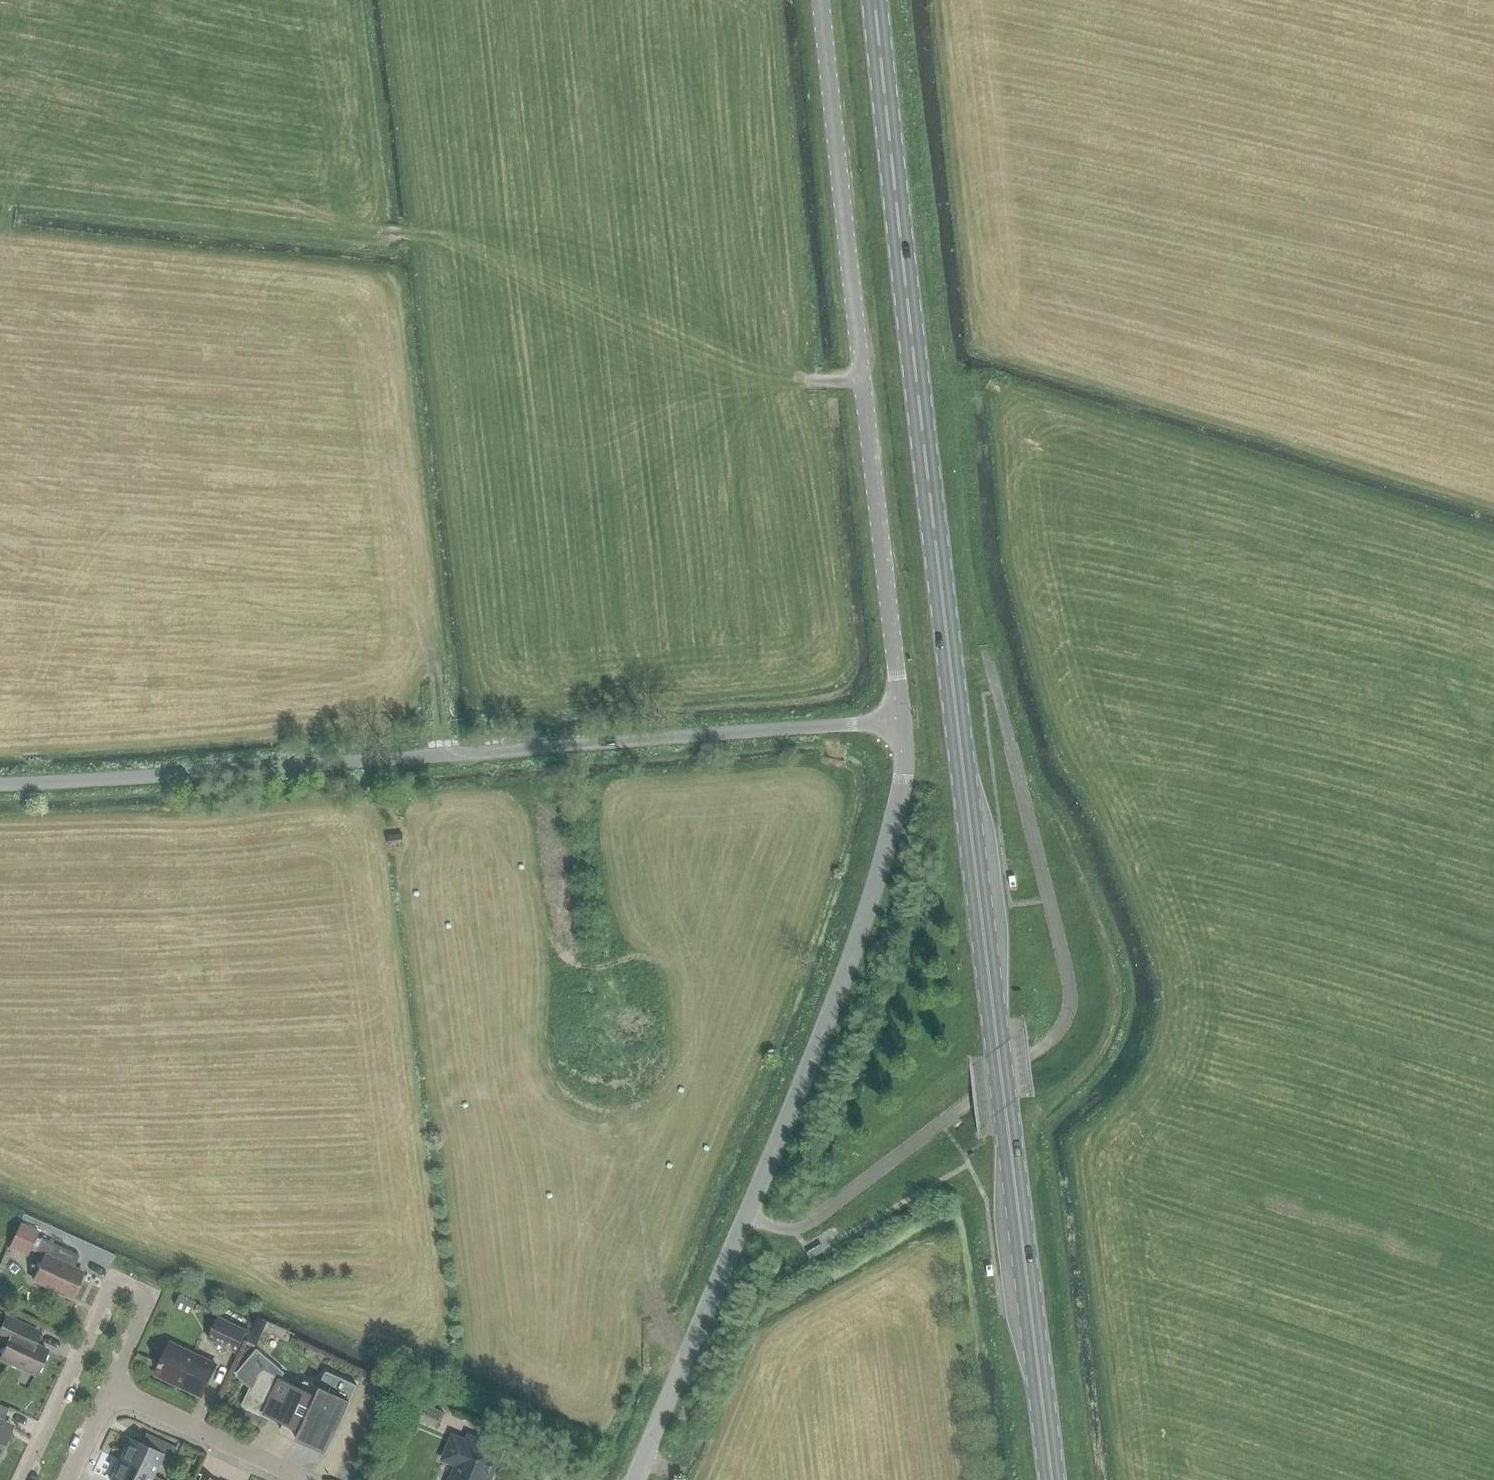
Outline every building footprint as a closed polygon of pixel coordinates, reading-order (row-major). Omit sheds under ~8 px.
[(402,833),(388,834),(389,846),(404,844),(402,833)] [(20,1222),(11,1241),(30,1250),(39,1231),(20,1222)] [(32,1279),(71,1297),(82,1273),(72,1268),(78,1255),(40,1237),(33,1251),(43,1256),(32,1279)] [(196,1301),(180,1294),(174,1306),(190,1314),(196,1301)] [(6,1342),(0,1356),(0,1358),(35,1374),(47,1350),(34,1344),(40,1331),(27,1325),(5,1315),(0,1327),(0,1339),(6,1342)] [(247,1329),(217,1315),(206,1339),(236,1353),(247,1329)] [(200,1396),(215,1364),(170,1343),(161,1362),(160,1362),(159,1366),(155,1375),(200,1396)] [(289,1380),(282,1376),(284,1372),(256,1348),(235,1372),(251,1387),(242,1406),(269,1419),(270,1418),(269,1417),(270,1416),(285,1423),(282,1430),(281,1430),(281,1431),(326,1452),(357,1385),(327,1371),(320,1387),(304,1380),(304,1382),(301,1389),(288,1383),(288,1381),(289,1381),(289,1380)] [(442,1411),(420,1402),(412,1419),(435,1428),(442,1411)] [(7,1436),(12,1425),(6,1422),(2,1421),(0,1419),(0,1450),(7,1436)] [(153,1475),(162,1455),(170,1458),(175,1447),(145,1433),(140,1444),(129,1439),(119,1460),(153,1475)] [(501,1450),(469,1436),(466,1441),(453,1436),(443,1458),(457,1464),(450,1479),(488,1479),(501,1450)] [(153,1475),(119,1460),(110,1479),(164,1479),(153,1475)]
